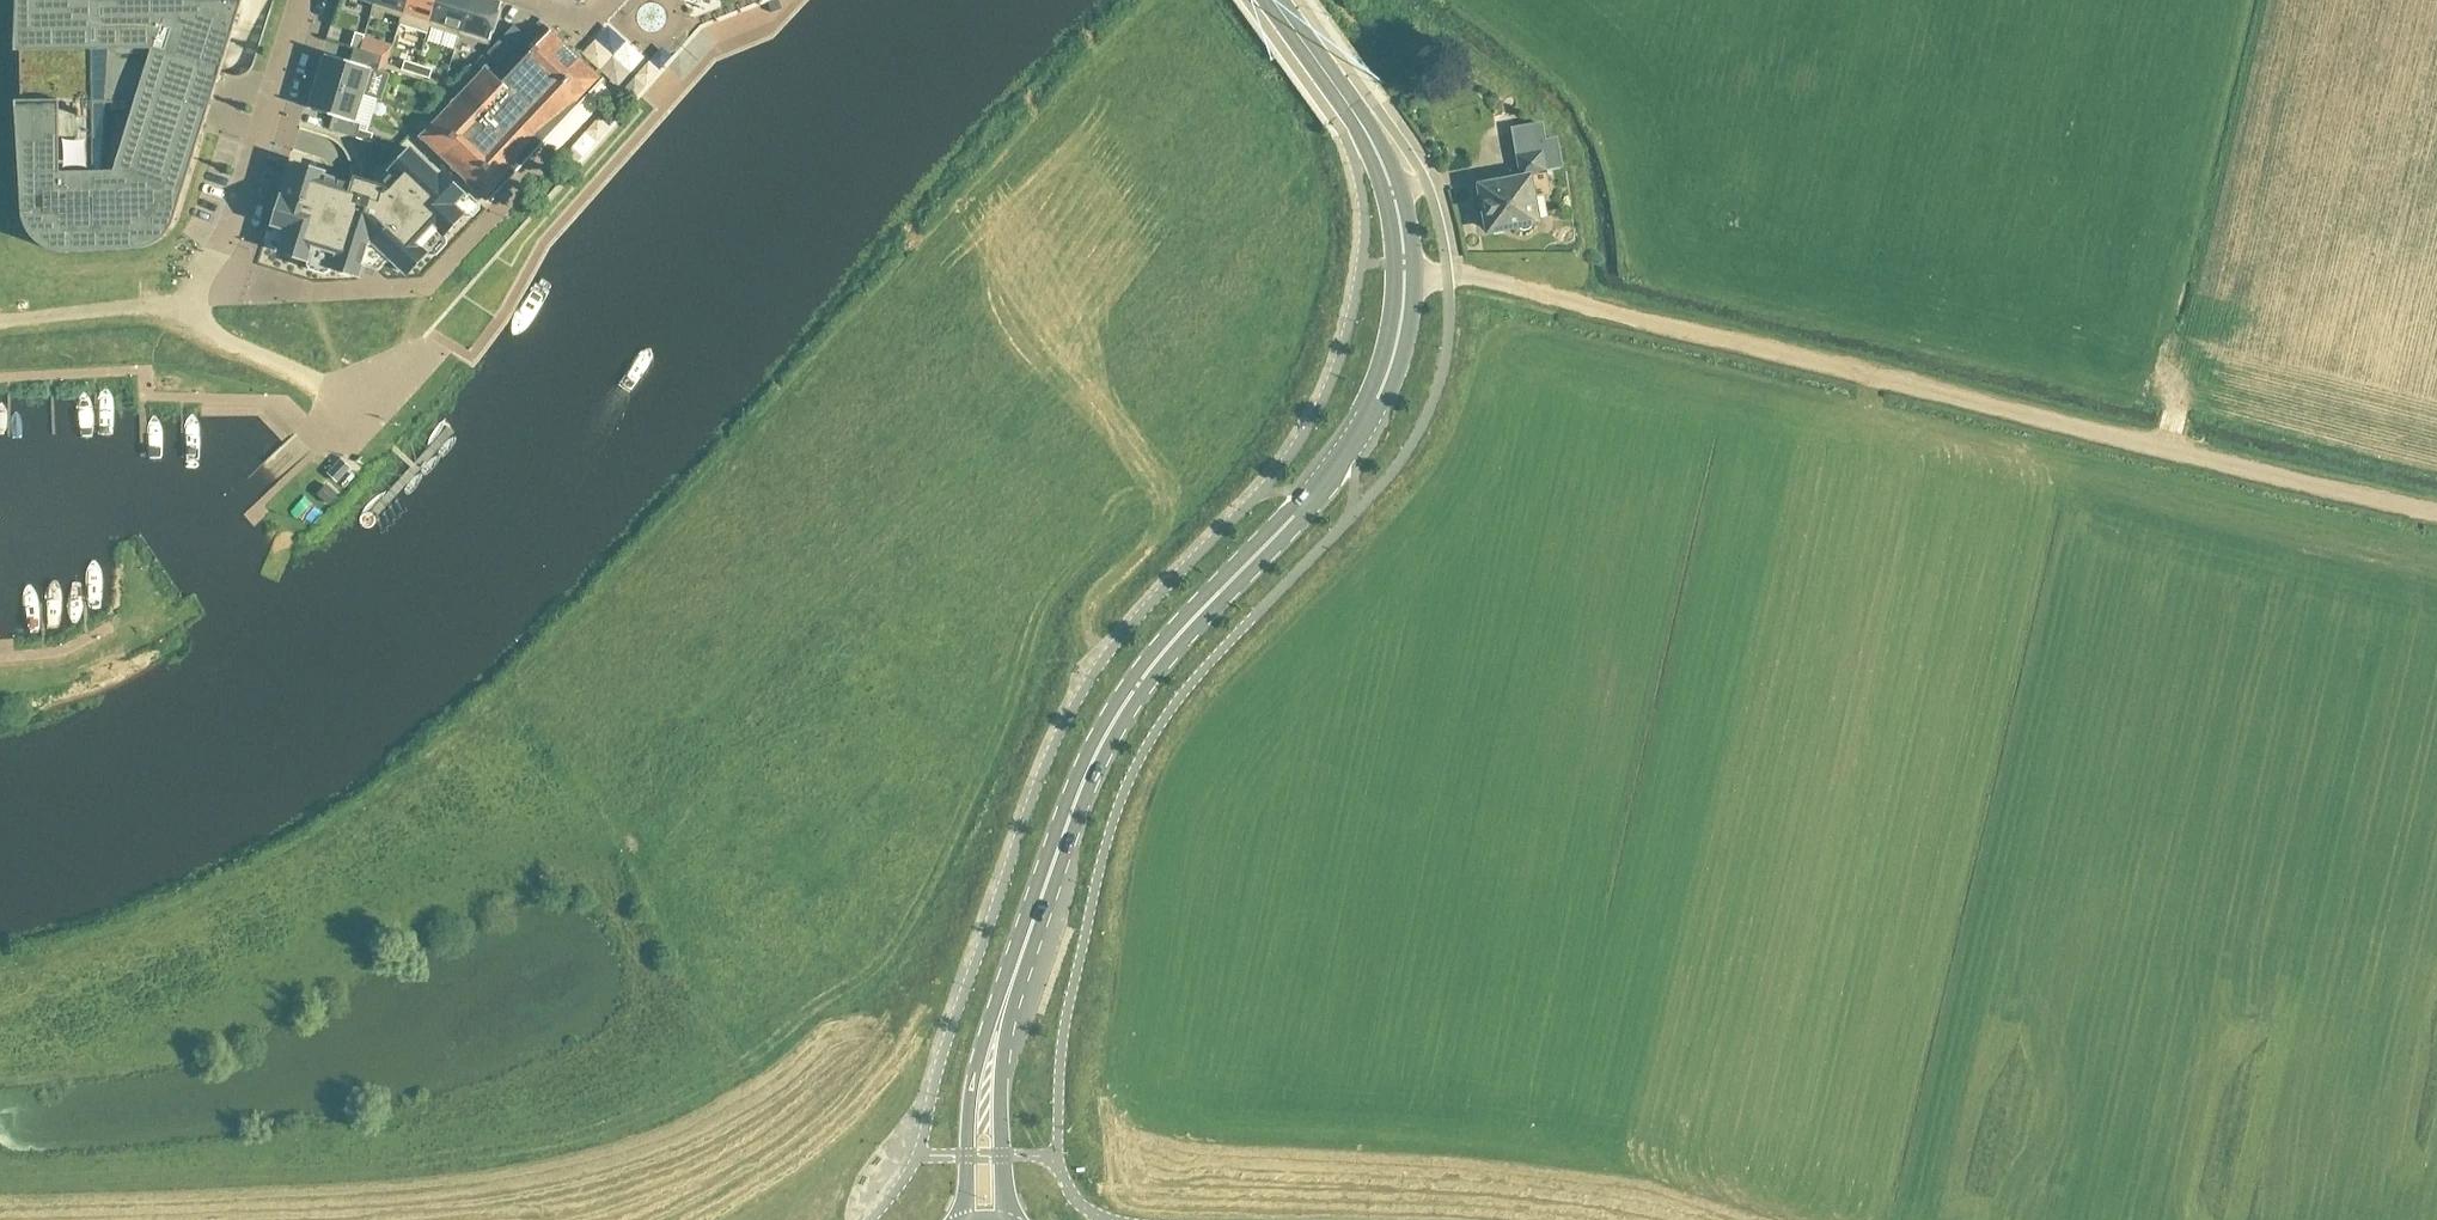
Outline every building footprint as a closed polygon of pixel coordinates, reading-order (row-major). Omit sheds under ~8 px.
[(16,49),(22,49),(23,99),(17,99),(21,199),(22,213),(24,220),(26,226),(31,234),(38,240),(45,245),(54,249),(60,251),(63,251),(144,247),(152,245),(161,240),(167,234),(171,229),(175,221),(244,0),(18,0),(16,49)] [(375,2),(374,8),(401,16),(400,22),(401,22),(408,0),(376,0),(375,2)] [(401,22),(429,31),(439,0),(408,0),(401,22)] [(429,31),(430,32),(432,26),(460,35),(471,0),(439,0),(429,31)] [(500,0),(471,0),(460,35),(490,44),(503,1),(500,0)] [(515,24),(489,52),(500,62),(526,34),(515,24)] [(487,65),(484,69),(424,133),(424,132),(421,135),(424,138),(424,137),(489,199),(600,81),(603,78),(601,76),(555,32),(551,29),(548,32),(548,33),(503,81),(489,68),(489,67),(487,65)] [(365,34),(356,31),(352,45),(361,48),(365,34)] [(327,52),(318,80),(364,94),(372,68),(378,70),(383,55),(355,46),(351,60),(327,52)] [(406,59),(402,69),(416,73),(419,64),(406,59)] [(419,64),(416,73),(430,77),(433,68),(419,64)] [(364,94),(318,80),(309,107),(334,115),(330,128),(357,137),(362,122),(355,120),(364,94)] [(1545,142),(1545,141),(1542,123),(1514,128),(1518,147),(1545,142)] [(374,132),(360,128),(358,137),(371,141),(374,132)] [(276,223),(290,227),(283,249),(359,273),(363,263),(379,268),(391,255),(406,270),(407,270),(462,212),(453,203),(463,193),(443,174),(441,177),(412,150),(393,169),(396,171),(384,184),(356,176),(353,185),(322,175),(323,172),(298,164),(287,198),(284,197),(276,223)] [(1523,177),(1481,185),(1489,228),(1516,224),(1519,228),(1524,229),(1527,229),(1533,225),(1534,220),(1537,220),(1532,194),(1549,191),(1542,151),(1519,155),(1523,177)]
